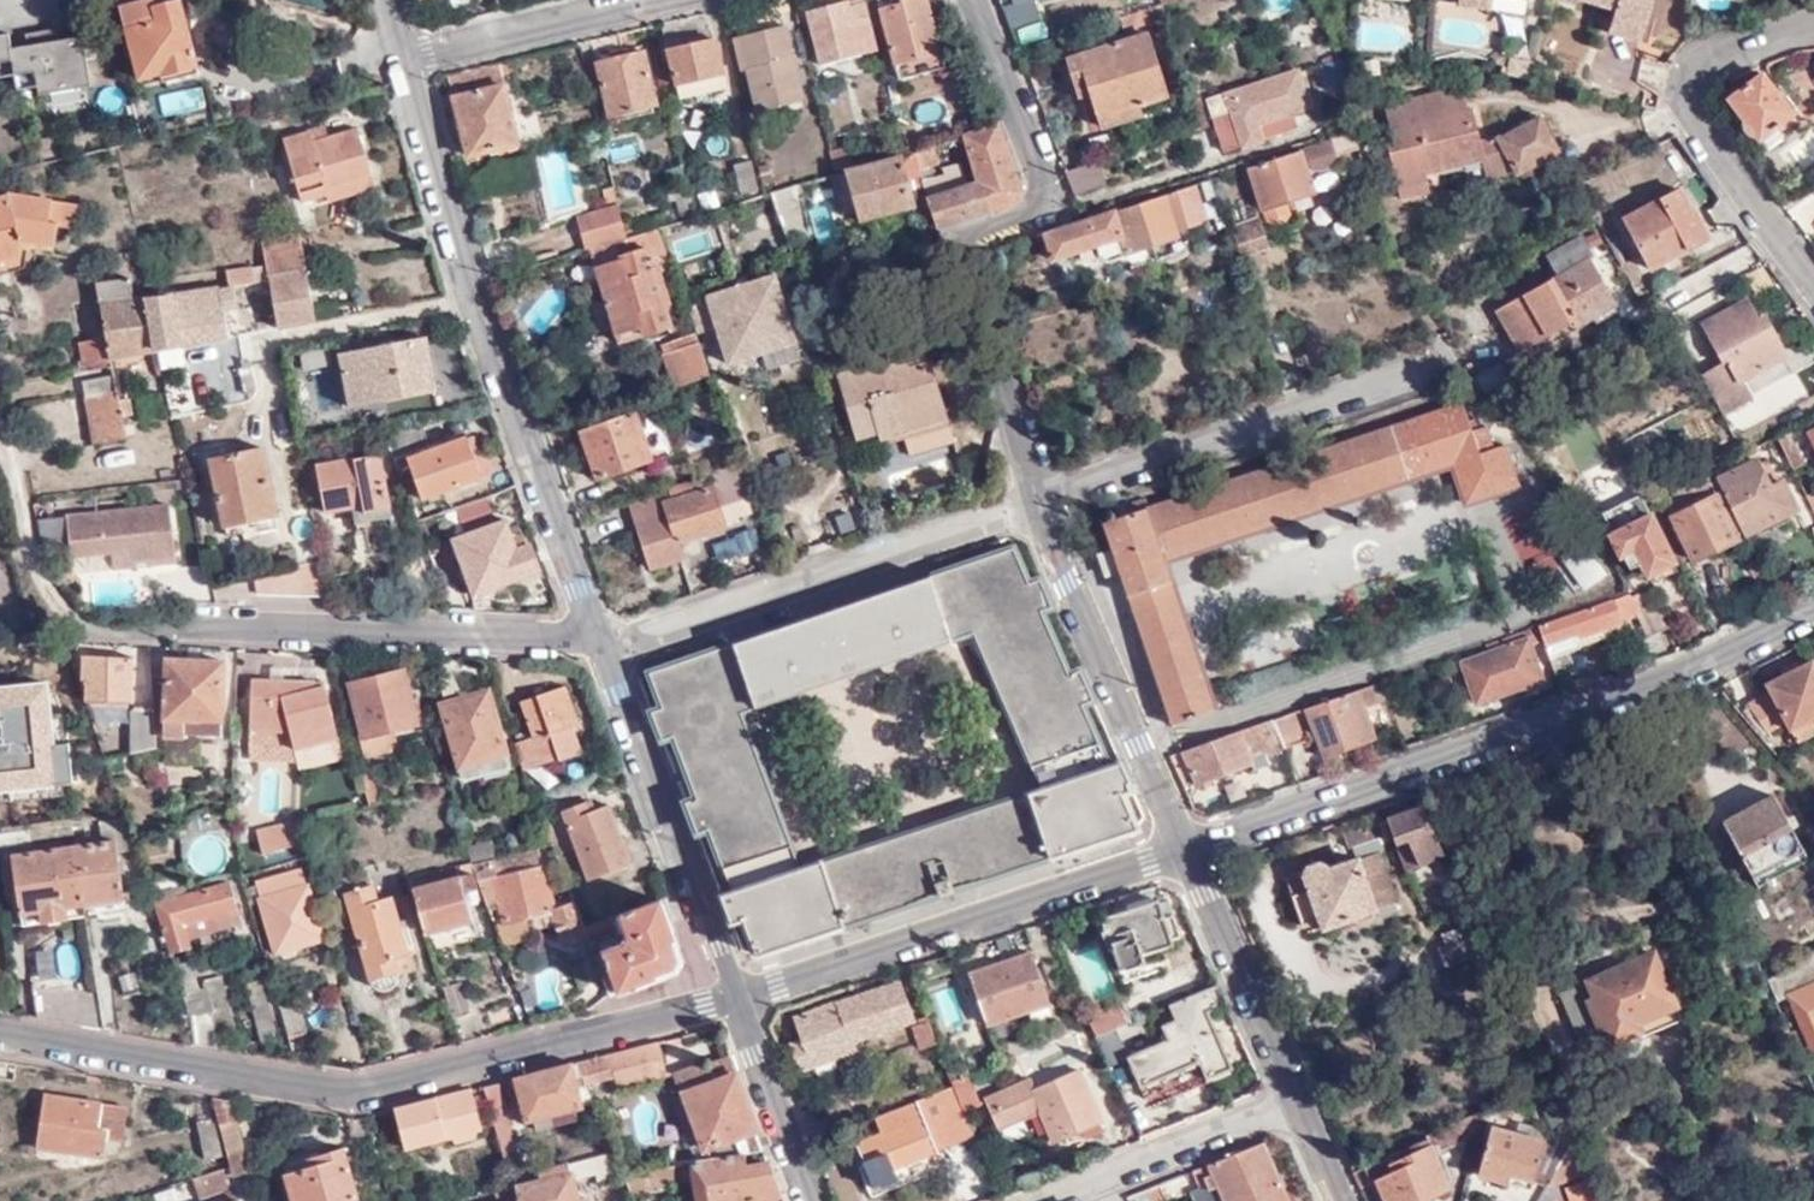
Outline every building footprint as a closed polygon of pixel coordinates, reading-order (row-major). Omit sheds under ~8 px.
[(136,80),(158,73),(159,77),(195,68),(178,0),(115,0),(136,80)] [(449,9),(469,4),(467,0),(446,0),(449,9)] [(865,0),(861,0),(846,3),(852,23),(869,19),(865,0)] [(941,51),(926,0),(902,0),(903,4),(881,10),(897,64),(941,51)] [(1596,7),(1612,12),(1609,22),(1641,32),(1649,8),(1643,6),(1645,0),(1598,0),(1596,7)] [(852,23),(846,3),(808,12),(820,67),(877,52),(869,19),(852,23)] [(1641,32),(1609,22),(1606,30),(1638,41),(1641,32)] [(786,30),(740,39),(748,71),(744,72),(754,116),(803,105),(786,30)] [(12,74),(14,89),(36,85),(37,92),(90,83),(82,35),(7,48),(5,34),(0,34),(0,75),(12,74)] [(1088,125),(1098,122),(1144,107),(1168,98),(1147,37),(1068,62),(1088,125)] [(748,71),(740,39),(732,41),(740,74),(744,72),(748,71)] [(716,40),(670,49),(679,97),(727,86),(716,40)] [(945,67),(941,51),(897,64),(901,80),(945,67)] [(1775,67),(1795,96),(1813,83),(1813,74),(1798,51),(1775,67)] [(644,52),(596,64),(609,117),(658,105),(644,52)] [(1663,87),(1666,62),(1640,58),(1636,84),(1663,87)] [(512,72),(508,61),(448,75),(468,157),(517,144),(500,75),(512,72)] [(1334,63),(1320,68),(1326,92),(1341,88),(1334,63)] [(1260,124),(1291,114),(1310,109),(1299,73),(1208,103),(1226,154),(1243,149),(1244,152),(1266,145),(1265,141),(1260,124)] [(1790,115),(1761,76),(1727,101),(1757,140),(1790,115)] [(200,85),(159,97),(165,119),(207,107),(200,85)] [(1364,90),(1356,89),(1354,92),(1358,108),(1368,106),(1364,90)] [(1462,90),(1417,101),(1422,124),(1467,113),(1462,90)] [(1422,124),(1417,101),(1386,108),(1390,130),(1385,132),(1400,199),(1430,192),(1427,171),(1481,159),(1484,159),(1481,147),(1473,112),(1467,113),(1422,124)] [(1368,106),(1358,108),(1363,127),(1364,131),(1373,129),(1368,106)] [(1144,107),(1098,122),(1102,132),(1147,117),(1144,107)] [(1296,130),(1291,114),(1260,124),(1265,141),(1296,130)] [(1499,141),(1514,172),(1517,177),(1559,154),(1541,118),(1499,141)] [(324,189),(370,174),(356,126),(326,135),(323,125),(282,138),(301,204),(326,195),(324,189)] [(998,125),(995,126),(965,134),(978,177),(952,185),(947,169),(916,181),(939,228),(1018,203),(1022,192),(998,125)] [(1352,134),(1351,130),(1331,136),(1336,153),(1357,147),(1352,134)] [(1484,159),(1481,159),(1486,179),(1514,172),(1499,141),(1481,147),(1484,159)] [(920,146),(902,152),(909,168),(925,162),(920,146)] [(857,218),(913,203),(900,153),(845,170),(855,210),(857,218)] [(1302,154),(1250,171),(1268,224),(1277,227),(1288,224),(1292,217),(1288,205),(1316,196),(1302,154)] [(1097,161),(1066,172),(1074,193),(1105,183),(1097,161)] [(750,163),(735,166),(740,193),(756,190),(750,163)] [(855,210),(845,170),(834,174),(830,175),(841,214),(855,210)] [(374,188),(370,174),(324,189),(326,195),(328,202),(374,188)] [(692,210),(685,179),(673,182),(675,192),(665,193),(670,215),(692,210)] [(1218,198),(1213,181),(1205,183),(1210,200),(1218,198)] [(618,202),(614,185),(603,189),(607,204),(618,202)] [(1141,205),(1155,248),(1179,240),(1177,233),(1201,225),(1197,212),(1204,209),(1197,188),(1141,205)] [(1677,189),(1623,220),(1649,269),(1707,236),(1699,221),(1696,222),(1677,189)] [(803,236),(800,191),(780,193),(782,237),(803,236)] [(25,254),(22,240),(59,247),(62,227),(78,230),(82,205),(13,192),(0,196),(0,261),(25,254)] [(1091,218),(1063,228),(1029,241),(1037,265),(1052,259),(1055,264),(1098,249),(1102,260),(1112,262),(1155,248),(1141,205),(1139,198),(1089,213),(1091,218)] [(579,216),(588,250),(591,250),(627,238),(619,206),(579,216)] [(1259,221),(1233,230),(1242,257),(1269,248),(1259,221)] [(627,238),(591,250),(620,344),(672,324),(665,303),(670,302),(658,270),(671,265),(657,228),(627,238)] [(279,327),(315,320),(297,231),(263,238),(268,264),(228,271),(229,279),(230,286),(237,285),(270,278),(279,327)] [(1592,256),(1581,233),(1545,253),(1556,276),(1586,258),(1592,256)] [(25,254),(0,261),(0,280),(29,270),(25,254)] [(1586,258),(1556,276),(1494,311),(1517,349),(1571,319),(1575,326),(1613,304),(1586,258)] [(729,362),(793,342),(772,275),(708,295),(729,362)] [(134,278),(100,283),(104,305),(109,339),(84,344),(87,362),(82,362),(83,370),(114,363),(113,359),(158,351),(144,299),(138,300),(134,278)] [(241,309),(237,285),(230,286),(229,279),(217,282),(219,288),(223,313),(241,309)] [(219,288),(144,299),(158,351),(228,336),(223,313),(219,288)] [(1714,390),(1708,394),(1717,411),(1749,395),(1740,377),(1784,355),(1772,332),(1765,335),(1746,300),(1702,322),(1720,359),(1702,368),(1714,390)] [(704,302),(688,307),(697,334),(712,329),(704,302)] [(663,344),(676,385),(709,373),(695,331),(663,344)] [(905,368),(925,361),(915,331),(877,343),(883,360),(899,355),(905,368)] [(434,390),(424,338),(341,352),(349,405),(434,390)] [(312,403),(336,400),(329,349),(305,353),(312,403)] [(928,359),(925,361),(905,368),(899,355),(883,360),(835,375),(856,440),(878,433),(874,423),(941,402),(928,359)] [(253,367),(252,362),(252,360),(241,362),(243,369),(253,367)] [(1500,411),(1520,398),(1497,370),(1477,384),(1500,411)] [(246,394),(258,391),(255,372),(241,375),(246,394)] [(128,438),(123,415),(120,398),(115,373),(84,378),(95,444),(128,438)] [(167,391),(173,414),(187,411),(182,388),(167,391)] [(120,398),(123,415),(136,413),(133,397),(120,398)] [(947,420),(941,402),(874,423),(878,433),(880,441),(947,420)] [(1105,523),(1114,549),(1122,574),(1172,726),(1214,712),(1165,563),(1457,466),(1471,507),(1521,489),(1507,449),(1498,452),(1490,429),(1477,434),(1466,405),(1105,523)] [(650,409),(583,431),(598,478),(671,453),(662,422),(655,424),(650,409)] [(1803,462),(1786,430),(1775,435),(1791,468),(1803,462)] [(463,436),(406,459),(420,496),(479,475),(463,436)] [(263,448),(210,459),(227,536),(241,532),(244,540),(278,532),(274,517),(279,516),(263,448)] [(1742,531),(1752,551),(1784,537),(1775,518),(1794,508),(1768,454),(1717,478),(1723,491),(1742,531)] [(378,455),(316,465),(324,513),(350,508),(355,533),(364,532),(370,556),(397,551),(378,455)] [(739,457),(708,469),(709,473),(632,501),(654,565),(683,555),(678,541),(724,526),(716,504),(752,492),(739,457)] [(1733,534),(1742,531),(1723,491),(1672,515),(1692,557),(1734,538),(1733,534)] [(1813,516),(1813,494),(1813,491),(1803,494),(1813,516)] [(109,549),(126,547),(128,558),(129,558),(174,553),(168,502),(64,514),(69,554),(109,549)] [(440,532),(494,519),(490,502),(436,515),(440,532)] [(1556,560),(1538,505),(1503,516),(1521,571),(1556,560)] [(1648,511),(1605,531),(1617,560),(1622,557),(1626,567),(1636,562),(1642,574),(1672,559),(1648,511)] [(505,516),(452,534),(472,591),(534,569),(517,521),(509,524),(505,516)] [(66,537),(63,518),(38,522),(41,541),(66,537)] [(678,541),(683,555),(728,541),(724,526),(678,541)] [(1581,540),(1557,556),(1582,590),(1606,573),(1581,540)] [(432,548),(443,598),(463,594),(451,544),(432,548)] [(112,572),(130,570),(129,558),(128,558),(126,547),(109,549),(112,572)] [(1122,796),(1133,791),(1121,763),(1109,768),(1083,707),(1094,702),(1080,671),(1069,676),(1041,613),(1052,608),(1040,580),(1029,584),(1014,549),(652,677),(663,706),(651,712),(661,738),(674,733),(697,796),(685,801),(696,832),(708,828),(732,890),(719,894),(730,923),(742,917),(755,956),(1137,830),(1122,796)] [(1122,574),(1114,549),(1099,553),(1108,578),(1122,574)] [(1629,599),(1626,595),(1536,627),(1553,674),(1562,670),(1560,666),(1569,663),(1565,653),(1576,649),(1573,639),(1616,620),(1633,613),(1644,636),(1666,627),(1638,595),(1629,599)] [(1621,631),(1616,620),(1573,639),(1576,649),(1621,631)] [(1535,630),(1473,652),(1475,658),(1461,664),(1475,703),(1538,679),(1531,658),(1542,653),(1535,630)] [(132,655),(84,653),(82,679),(90,680),(89,699),(130,700),(132,655)] [(223,657),(167,656),(163,733),(221,734),(223,657)] [(1810,718),(1813,716),(1813,671),(1809,661),(1764,682),(1769,694),(1745,705),(1764,731),(1784,720),(1789,728),(1810,718)] [(364,732),(387,726),(416,718),(404,667),(351,681),(364,732)] [(253,677),(250,746),(251,747),(250,756),(298,758),(296,748),(337,737),(324,685),(318,687),(316,680),(253,677)] [(74,785),(70,743),(57,745),(51,682),(0,687),(0,792),(74,785)] [(1362,708),(1384,700),(1378,684),(1304,710),(1321,759),(1373,740),(1362,708)] [(484,686),(442,699),(463,774),(507,761),(484,686)] [(514,741),(522,769),(559,756),(560,760),(583,752),(574,725),(578,724),(565,686),(523,702),(534,734),(514,741)] [(155,744),(152,706),(132,706),(133,749),(155,744)] [(1271,722),(1283,750),(1304,743),(1294,713),(1271,722)] [(1810,718),(1789,728),(1795,741),(1813,732),(1813,726),(1810,718)] [(1263,757),(1283,750),(1271,722),(1254,728),(1259,744),(1263,757)] [(393,747),(387,726),(364,732),(360,733),(365,754),(393,747)] [(1241,732),(1246,749),(1259,744),(1254,728),(1241,732)] [(1241,732),(1182,752),(1196,787),(1253,766),(1246,749),(1241,732)] [(298,758),(300,767),(342,756),(337,737),(296,748),(298,758)] [(155,744),(133,749),(134,759),(157,754),(155,744)] [(1770,796),(1720,821),(1721,823),(1735,851),(1750,880),(1801,856),(1770,796)] [(584,801),(562,809),(589,879),(630,862),(607,804),(588,811),(584,801)] [(1407,839),(1417,864),(1443,854),(1420,802),(1386,816),(1396,843),(1407,839)] [(116,847),(136,843),(126,813),(98,816),(102,838),(73,843),(84,901),(124,895),(116,847)] [(263,850),(303,839),(296,817),(257,828),(263,850)] [(1343,832),(1348,847),(1382,835),(1377,819),(1343,832)] [(70,820),(0,831),(0,845),(71,833),(70,820)] [(1735,851),(1721,823),(1703,833),(1717,860),(1735,851)] [(466,844),(469,860),(496,853),(492,838),(466,844)] [(1396,843),(1405,868),(1417,864),(1407,839),(1396,843)] [(22,912),(84,901),(73,843),(13,853),(22,912)] [(478,879),(485,896),(499,894),(504,916),(552,905),(537,845),(471,862),(478,879)] [(1397,902),(1379,851),(1327,869),(1326,866),(1319,864),(1308,867),(1306,873),(1287,880),(1303,925),(1320,919),(1340,912),(1344,922),(1397,902)] [(473,880),(478,879),(471,862),(469,860),(407,875),(411,889),(426,928),(471,917),(466,900),(477,897),(473,880)] [(300,868),(257,882),(276,951),(280,950),(286,957),(292,957),(297,955),(297,946),(322,937),(300,868)] [(368,871),(332,883),(338,900),(328,902),(337,929),(355,923),(373,980),(379,985),(383,985),(389,985),(396,981),(398,976),(394,959),(408,954),(390,897),(376,900),(368,871)] [(407,890),(411,889),(407,875),(403,875),(407,890)] [(230,879),(189,891),(177,895),(174,885),(153,891),(172,950),(191,945),(189,936),(184,922),(239,904),(230,879)] [(575,898),(552,905),(562,936),(585,929),(584,925),(575,898)] [(600,947),(614,988),(674,969),(680,959),(659,899),(584,925),(585,929),(586,931),(623,919),(628,933),(623,940),(600,947)] [(1158,901),(1102,919),(1116,964),(1119,962),(1122,973),(1145,966),(1141,954),(1172,943),(1171,939),(1180,936),(1173,916),(1163,918),(1158,901)] [(243,921),(239,904),(184,922),(189,936),(243,921)] [(1344,922),(1340,912),(1320,919),(1324,928),(1344,922)] [(1475,935),(1439,947),(1445,965),(1481,955),(1475,935)] [(1029,951),(969,971),(986,1023),(1047,1002),(1029,951)] [(1652,953),(1585,980),(1592,997),(1586,1000),(1597,1028),(1603,1026),(1610,1042),(1636,1031),(1638,1037),(1679,1021),(1652,953)] [(187,989),(201,984),(192,958),(177,963),(187,989)] [(1767,982),(1777,1004),(1790,998),(1804,1029),(1813,1048),(1813,962),(1767,982)] [(219,1009),(221,1032),(231,1030),(221,971),(206,974),(206,982),(201,984),(187,989),(194,1012),(219,1009)] [(262,976),(247,979),(264,1039),(279,1035),(262,976)] [(445,982),(457,1015),(475,1008),(462,977),(445,982)] [(40,1017),(107,1027),(98,984),(73,989),(71,981),(36,987),(40,1017)] [(836,1002),(794,1017),(802,1041),(790,1045),(798,1069),(854,1048),(851,1040),(911,1021),(899,985),(838,1004),(836,1002)] [(1227,1006),(1218,985),(1169,1006),(1174,1020),(1157,1028),(1162,1041),(1125,1056),(1126,1058),(1147,1110),(1210,1084),(1209,1079),(1233,1070),(1208,1013),(1227,1006)] [(1573,988),(1560,994),(1575,1025),(1588,1019),(1573,988)] [(282,1004),(292,1036),(309,1030),(299,999),(282,1004)] [(1122,1002),(1086,1016),(1092,1029),(1095,1036),(1113,1029),(1129,1022),(1122,1002)] [(196,1042),(221,1045),(221,1032),(219,1009),(194,1012),(196,1042)] [(937,1045),(925,1016),(918,1019),(921,1024),(913,1027),(922,1050),(937,1045)] [(1784,1046),(1794,1041),(1791,1035),(1787,1023),(1776,1028),(1784,1046)] [(1095,1036),(1108,1066),(1126,1058),(1125,1056),(1113,1029),(1095,1036)] [(1794,1041),(1800,1054),(1813,1048),(1804,1029),(1791,1035),(1794,1041)] [(616,1086),(665,1074),(657,1040),(574,1061),(583,1081),(583,1083),(613,1075),(616,1086)] [(706,1065),(712,1082),(732,1074),(735,1073),(728,1054),(705,1063),(706,1065)] [(590,1100),(583,1083),(583,1081),(574,1061),(514,1077),(524,1117),(531,1117),(534,1126),(576,1115),(574,1108),(582,1105),(580,1102),(590,1100)] [(712,1082),(706,1065),(697,1068),(695,1063),(673,1071),(680,1091),(707,1158),(740,1153),(761,1150),(732,1074),(712,1082)] [(1029,1079),(985,1098),(998,1127),(1039,1108),(1046,1124),(1040,1126),(1047,1143),(1052,1141),(1053,1143),(1099,1123),(1075,1073),(1034,1091),(1029,1079)] [(953,1085),(960,1101),(974,1095),(966,1074),(951,1080),(953,1085)] [(499,1080),(480,1084),(490,1114),(501,1110),(507,1109),(499,1080)] [(948,1087),(876,1116),(883,1132),(857,1141),(875,1187),(897,1179),(893,1168),(967,1138),(948,1087)] [(468,1088),(392,1106),(402,1143),(445,1132),(453,1138),(469,1134),(473,1126),(478,1124),(468,1088)] [(707,1158),(680,1091),(669,1095),(693,1159),(707,1158)] [(125,1105),(43,1093),(37,1147),(103,1156),(106,1136),(119,1139),(125,1105)] [(212,1093),(232,1173),(236,1189),(251,1185),(229,1095),(212,1093)] [(1512,1175),(1548,1185),(1573,1146),(1555,1106),(1545,1110),(1555,1134),(1545,1145),(1491,1130),(1478,1177),(1506,1184),(1512,1175)] [(501,1110),(490,1114),(501,1157),(514,1154),(501,1110)] [(214,1115),(196,1119),(205,1156),(223,1152),(214,1115)] [(1437,1154),(1475,1139),(1481,1115),(1430,1136),(1437,1154)] [(1361,1188),(1376,1181),(1385,1200),(1425,1200),(1447,1193),(1426,1141),(1353,1172),(1361,1188)] [(1263,1143),(1193,1171),(1199,1182),(1205,1179),(1210,1191),(1219,1186),(1226,1200),(1289,1200),(1263,1143)] [(1573,1146),(1548,1185),(1585,1173),(1573,1146)] [(519,1200),(578,1200),(571,1174),(591,1169),(595,1181),(620,1175),(620,1172),(613,1147),(536,1167),(535,1161),(505,1169),(513,1200),(514,1200),(519,1200)] [(309,1157),(312,1167),(284,1175),(292,1200),(341,1200),(357,1196),(343,1148),(309,1157)] [(769,1163),(764,1149),(761,1150),(740,1153),(744,1166),(766,1163),(769,1163)] [(693,1159),(686,1161),(693,1200),(739,1200),(778,1195),(766,1163),(744,1166),(740,1153),(707,1158),(693,1159)] [(682,1162),(620,1172),(620,1175),(627,1188),(685,1178),(682,1162)] [(199,1200),(239,1200),(236,1189),(232,1173),(194,1182),(199,1200)] [(1589,1180),(1566,1189),(1570,1200),(1598,1200),(1589,1180)] [(1165,1200),(1159,1184),(1127,1197),(1129,1200),(1162,1200),(1165,1200)]
